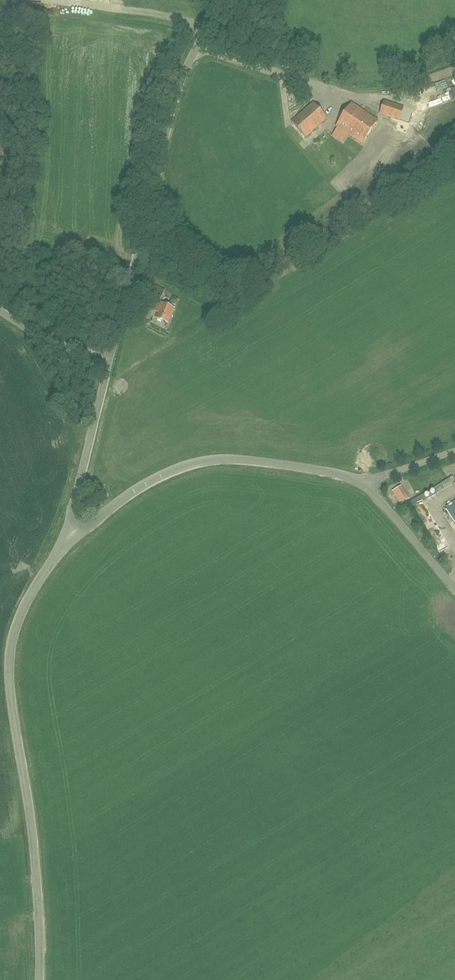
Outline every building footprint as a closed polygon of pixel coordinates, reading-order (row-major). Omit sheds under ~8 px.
[(384,103),(381,114),(399,120),(403,109),(384,103)] [(313,104),(292,122),(305,137),(326,119),(313,104)] [(352,104),(337,127),(362,144),(377,121),(352,104)] [(326,142),(334,140),(329,126),(322,129),(326,142)] [(330,144),(323,156),(336,163),(343,152),(330,144)] [(150,296),(160,300),(165,289),(156,285),(150,296)] [(159,313),(156,318),(168,323),(175,309),(159,302),(155,311),(159,313)] [(393,491),(401,504),(408,499),(401,487),(393,491)] [(445,511),(454,528),(454,506),(445,511)]
